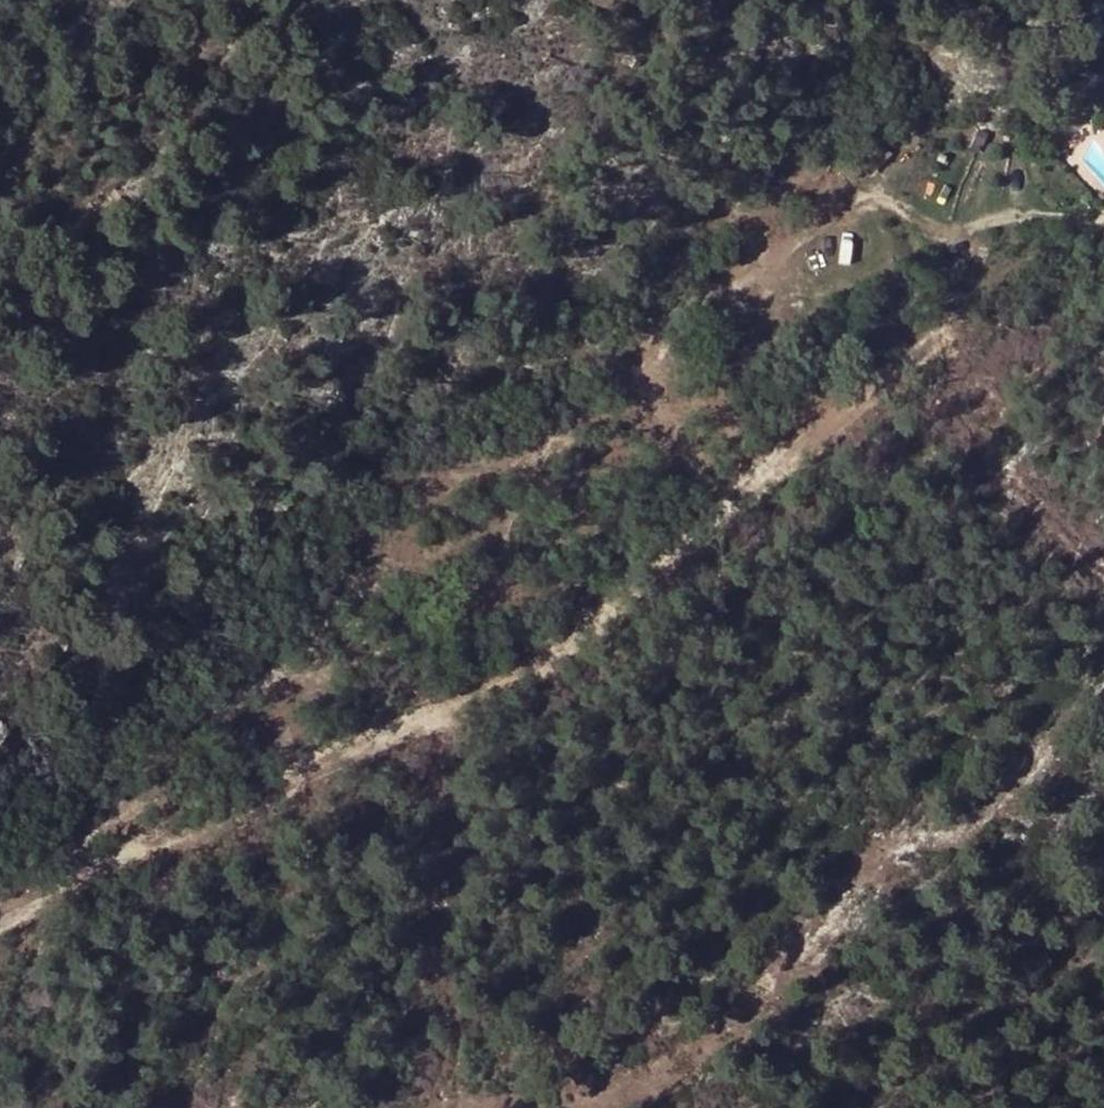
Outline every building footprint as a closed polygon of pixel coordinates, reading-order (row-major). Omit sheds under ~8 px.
[(615,1039),(602,1048),(611,1060),(623,1051),(615,1039)]
